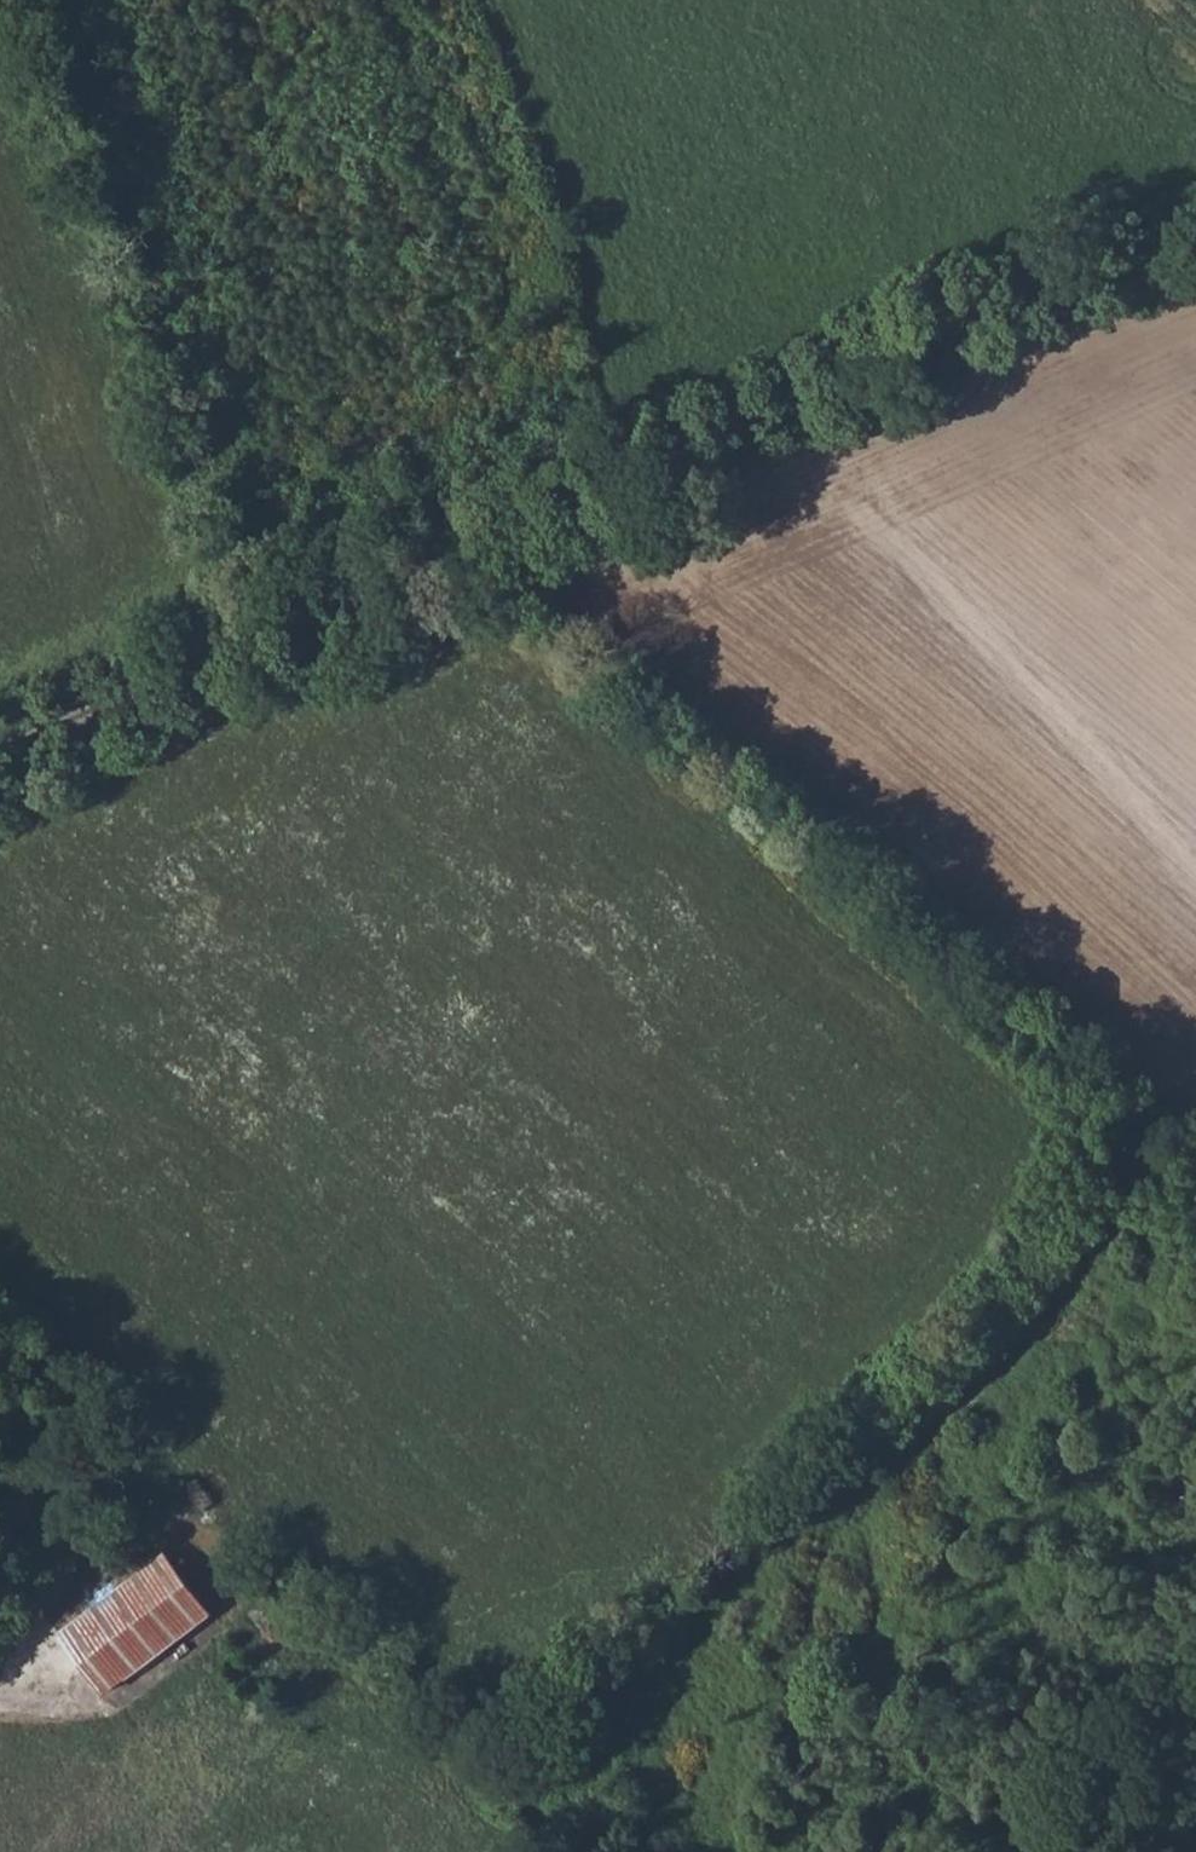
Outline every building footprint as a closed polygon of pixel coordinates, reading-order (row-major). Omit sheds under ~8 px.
[(59,1633),(100,1690),(205,1613),(164,1555),(59,1633)]
